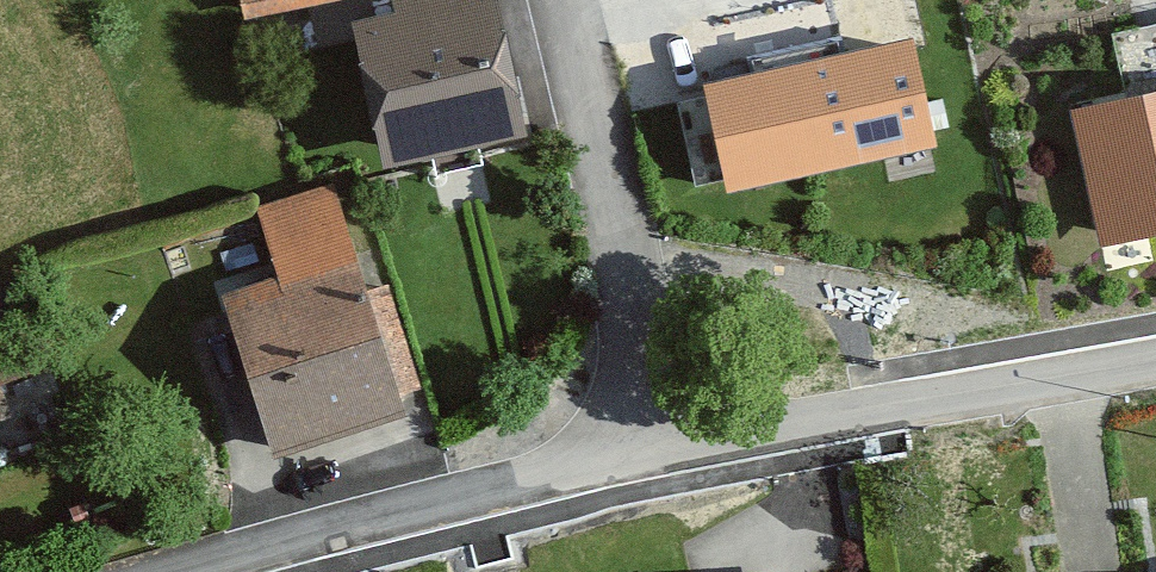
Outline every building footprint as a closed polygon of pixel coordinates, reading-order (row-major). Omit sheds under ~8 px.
[(243,11),(299,0),(241,0),(243,11)] [(351,7),(385,155),(531,122),(503,0),(383,0),(351,7)] [(1068,99),(1099,239),(1155,227),(1155,15),(1112,25),(1126,87),(1068,99)] [(915,25),(703,73),(728,181),(939,133),(915,25)] [(277,267),(221,285),(275,449),(408,406),(334,177),(255,202),(277,267)] [(0,297),(0,412),(33,402),(2,297),(0,297)]
